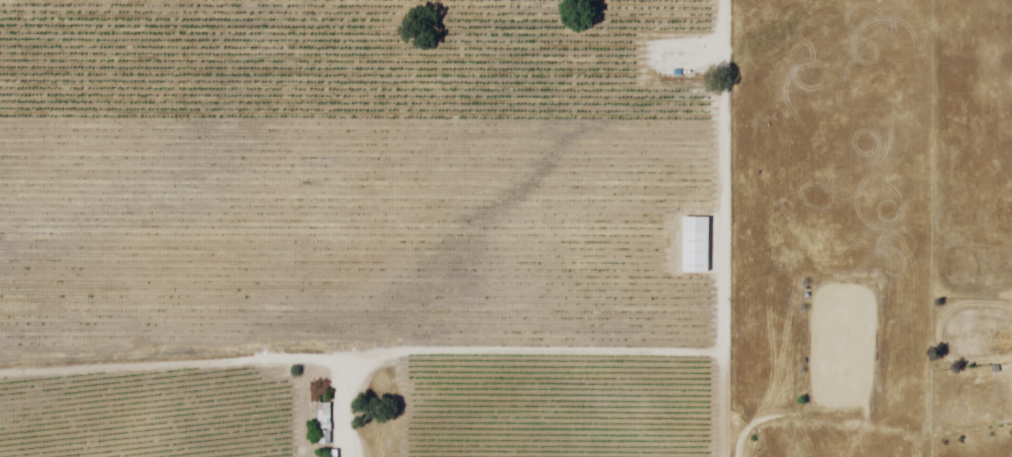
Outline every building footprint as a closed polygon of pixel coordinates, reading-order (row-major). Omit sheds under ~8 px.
[(685,219),(711,220),(710,273),(684,272),(685,219)] [(992,366),(1002,366),(1002,377),(992,377),(992,366)] [(319,404),(333,404),(334,454),(320,455),(319,404)]
